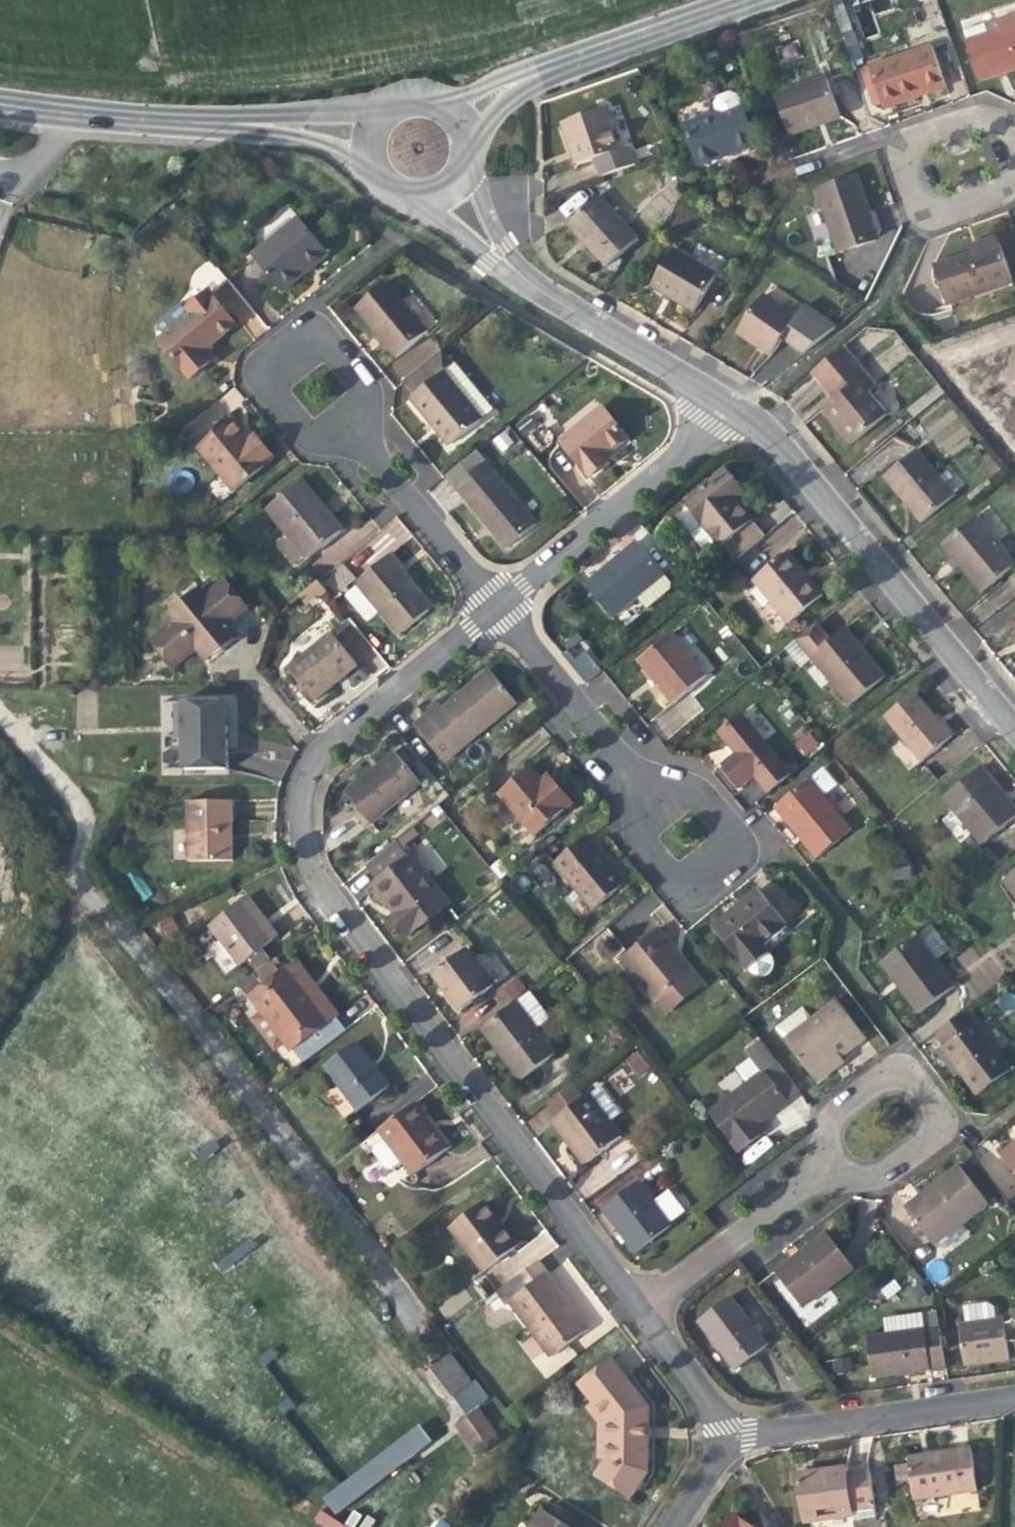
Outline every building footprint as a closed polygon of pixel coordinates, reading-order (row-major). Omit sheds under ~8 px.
[(867,54),(847,3),(832,9),(852,60),(867,54)] [(1014,69),(1014,24),(987,34),(965,41),(979,81),(1010,70),(1014,69)] [(965,41),(987,34),(984,25),(962,32),(965,41)] [(934,45),(869,67),(881,102),(916,90),(918,96),(931,92),(947,86),(934,45)] [(872,105),(881,102),(869,67),(861,70),(872,105)] [(840,118),(826,77),(776,95),(790,136),(815,127),(840,118)] [(883,108),(918,96),(916,90),(881,102),(883,108)] [(605,107),(562,121),(569,145),(576,164),(594,158),(619,150),(605,107)] [(727,155),(756,145),(743,108),(716,117),(715,113),(684,123),(698,165),(727,155)] [(628,147),(619,150),(594,158),(600,177),(634,166),(628,147)] [(839,251),(874,239),(865,212),(869,211),(864,195),(858,176),(818,189),(839,251)] [(598,195),(567,222),(587,246),(605,266),(636,239),(598,195)] [(252,255),(278,287),(305,265),(309,269),(311,268),(329,253),(299,217),(252,255)] [(974,250),(969,252),(932,264),(946,304),(1012,282),(997,236),(972,244),(974,250)] [(673,249),(651,286),(674,300),(694,311),(716,275),(673,249)] [(282,292),(309,269),(305,265),(278,287),(282,292)] [(396,356),(427,331),(387,281),(355,306),(376,332),(396,356)] [(212,360),(203,350),(214,341),(236,323),(209,291),(187,309),(191,314),(159,340),(190,378),(212,360)] [(764,294),(737,331),(755,344),(771,355),(782,339),(797,318),(764,294)] [(806,306),(797,318),(782,339),(803,354),(835,327),(806,306)] [(811,372),(833,399),(859,379),(869,391),(875,386),(843,346),(811,372)] [(415,395),(453,363),(441,349),(403,380),(415,395)] [(454,362),(453,363),(415,395),(410,398),(428,420),(433,425),(437,421),(453,441),(493,409),(454,362)] [(859,379),(833,399),(822,408),(837,426),(851,443),(887,414),(869,391),(859,379)] [(590,476),(609,460),(605,456),(615,448),(628,437),(603,406),(561,441),(590,476)] [(234,490),(270,461),(253,440),(251,441),(234,421),(200,448),(234,490)] [(506,429),(491,440),(501,453),(516,442),(506,429)] [(250,437),(253,440),(270,461),(275,457),(262,441),(255,433),(250,437)] [(918,449),(885,476),(905,500),(922,521),(955,494),(918,449)] [(448,472),(458,485),(484,463),(474,451),(448,472)] [(458,485),(456,486),(480,515),(506,547),(536,523),(486,462),(484,463),(458,485)] [(720,547),(753,519),(735,498),(743,492),(736,483),(724,469),(683,502),(720,547)] [(303,480),(267,509),(307,558),(343,529),(321,503),(303,480)] [(943,543),(965,569),(983,590),(1014,563),(1014,562),(976,515),(943,543)] [(639,595),(664,574),(637,541),(611,563),(584,585),(612,618),(639,595)] [(394,550),(389,555),(405,574),(410,570),(394,550)] [(790,623),(824,595),(806,573),(788,551),(754,579),(790,623)] [(409,580),(405,574),(389,555),(357,581),(359,583),(380,609),(400,634),(432,608),(409,580)] [(673,585),(664,574),(639,595),(648,606),(673,585)] [(196,649),(200,654),(234,627),(229,621),(247,607),(225,579),(207,594),(202,588),(168,615),(174,621),(152,639),(175,666),(196,649)] [(317,581),(309,588),(315,595),(317,598),(325,591),(317,581)] [(368,619),(380,609),(359,583),(347,593),(368,619)] [(315,595),(309,588),(300,595),(306,603),(315,595)] [(885,676),(868,655),(862,660),(839,632),(831,639),(817,623),(797,640),(798,641),(813,659),(850,704),(885,676)] [(239,634),(234,627),(200,654),(206,661),(224,646),(239,634)] [(845,627),(839,632),(862,660),(868,655),(859,644),(845,627)] [(339,681),(358,665),(332,632),(288,668),(315,701),(339,681)] [(672,632),(638,660),(656,683),(673,703),(707,675),(672,632)] [(803,667),(813,659),(798,641),(788,649),(803,667)] [(588,651),(572,658),(582,680),(598,673),(588,651)] [(444,762),(516,703),(489,669),(457,696),(442,708),(439,704),(413,725),(444,762)] [(913,692),(885,715),(922,761),(951,738),(933,716),(913,692)] [(229,770),(228,739),(223,739),(223,700),(183,700),(184,770),(229,770)] [(766,793),(792,773),(742,712),(717,732),(734,753),(721,763),(733,777),(742,788),(754,778),(766,793)] [(809,730),(794,743),(806,756),(821,743),(809,730)] [(371,771),(345,792),(371,823),(420,783),(395,752),(371,771)] [(573,803),(553,780),(546,786),(540,779),(529,766),(498,792),(535,835),(573,803)] [(824,767),(810,778),(823,794),(837,783),(824,767)] [(1014,817),(1014,809),(999,790),(980,767),(943,797),(982,844),(1014,817)] [(547,773),(540,779),(546,786),(553,780),(551,777),(547,773)] [(810,778),(775,807),(796,832),(817,858),(852,829),(823,794),(810,778)] [(188,861),(232,861),(232,828),(232,800),(188,801),(188,861)] [(594,910),(625,884),(605,859),(586,837),(554,862),(594,910)] [(365,865),(377,881),(409,857),(396,841),(365,865)] [(409,857),(377,881),(398,908),(393,912),(410,935),(450,904),(412,855),(409,857)] [(903,862),(902,874),(918,875),(919,863),(903,862)] [(1004,881),(1014,895),(1014,872),(1004,881)] [(389,907),(393,912),(398,908),(377,881),(372,885),(389,907)] [(737,910),(716,928),(746,967),(767,951),(761,944),(786,924),(758,889),(739,905),(741,907),(737,910)] [(241,966),(249,960),(264,949),(274,941),(257,919),(243,900),(210,925),(241,966)] [(657,999),(690,972),(673,952),(676,949),(673,945),(659,928),(623,958),(657,999)] [(906,983),(900,987),(904,992),(919,1013),(955,987),(917,935),(887,957),(906,983)] [(466,948),(432,974),(447,993),(460,1011),(494,986),(466,948)] [(272,960),(264,949),(249,960),(257,971),(272,960)] [(705,983),(676,949),(673,952),(690,972),(657,999),(669,1013),(705,983)] [(772,960),(767,951),(746,967),(750,971),(753,974),(758,976),(763,975),(767,973),(770,969),(772,964),(772,960)] [(881,961),(900,987),(906,983),(887,957),(881,961)] [(298,963),(291,968),(310,993),(317,988),(298,963)] [(265,986),(249,998),(261,1013),(283,1042),(291,1052),(337,1017),(338,1016),(320,992),(317,988),(310,993),(291,968),(290,967),(265,986)] [(249,998),(265,986),(255,973),(236,988),(246,1001),(249,998)] [(529,990),(515,1001),(534,1026),(549,1015),(529,990)] [(555,1054),(534,1026),(515,1001),(480,1027),(501,1054),(520,1080),(555,1054)] [(829,1066),(841,1057),(865,1039),(837,1001),(786,1039),(818,1082),(833,1071),(829,1066)] [(934,1034),(944,1047),(977,1022),(966,1009),(934,1034)] [(261,1013),(249,1021),(272,1051),(283,1042),(261,1013)] [(346,1030),(337,1017),(291,1052),(300,1064),(346,1030)] [(977,1022),(944,1047),(942,1048),(961,1073),(979,1096),(1013,1069),(977,1022)] [(357,1042),(324,1067),(358,1111),(390,1086),(374,1064),(357,1042)] [(955,1077),(961,1073),(942,1048),(937,1053),(951,1071),(955,1077)] [(639,1079),(649,1070),(637,1056),(626,1065),(639,1079)] [(844,1062),(841,1057),(829,1066),(833,1071),(839,1066),(844,1062)] [(800,1093),(776,1061),(710,1111),(740,1151),(767,1131),(760,1122),(770,1115),(800,1093)] [(602,1082),(589,1092),(603,1111),(617,1101),(602,1082)] [(548,1102),(559,1115),(581,1098),(571,1084),(548,1102)] [(622,1136),(603,1111),(589,1092),(581,1098),(559,1115),(551,1121),(565,1138),(570,1135),(590,1161),(622,1136)] [(415,1103),(379,1131),(412,1175),(449,1147),(432,1126),(415,1103)] [(585,1165),(590,1161),(570,1135),(565,1138),(572,1147),(585,1165)] [(999,1154),(1014,1174),(1014,1141),(999,1154)] [(936,1181),(930,1186),(934,1191),(907,1211),(932,1244),(988,1203),(959,1164),(936,1181)] [(636,1252),(672,1224),(641,1182),(604,1210),(619,1230),(636,1252)] [(903,1206),(907,1211),(934,1191),(930,1186),(903,1206)] [(486,1203),(479,1208),(497,1232),(503,1227),(500,1222),(486,1203)] [(517,1246),(503,1227),(497,1232),(479,1208),(452,1228),(484,1271),(517,1246)] [(518,1249),(529,1265),(557,1246),(547,1230),(518,1249)] [(803,1251),(774,1273),(801,1308),(853,1269),(826,1234),(803,1251)] [(510,1303),(546,1275),(549,1273),(539,1260),(495,1294),(505,1306),(510,1303)] [(566,1300),(546,1275),(510,1303),(552,1357),(588,1329),(566,1300)] [(767,1346),(729,1297),(696,1322),(733,1371),(751,1358),(767,1346)] [(964,1323),(995,1319),(993,1308),(989,1304),(962,1308),(964,1323)] [(1007,1344),(1004,1323),(1003,1318),(995,1319),(964,1323),(958,1324),(963,1366),(987,1363),(1009,1360),(1007,1344)] [(1004,1323),(1007,1344),(1014,1342),(1014,1321),(1014,1320),(1004,1323)] [(945,1368),(939,1325),(865,1335),(870,1378),(907,1373),(945,1368)] [(471,1381),(449,1352),(429,1366),(451,1395),(471,1381)] [(596,1423),(596,1440),(650,1438),(650,1407),(636,1389),(611,1358),(577,1384),(591,1403),(602,1418),(596,1423)] [(585,1408),(596,1423),(602,1418),(591,1403),(585,1408)] [(475,1407),(453,1426),(477,1455),(500,1436),(475,1407)] [(335,1514),(430,1440),(417,1423),(322,1497),(335,1514)] [(596,1457),(603,1461),(610,1466),(601,1481),(630,1500),(643,1481),(650,1470),(650,1438),(596,1440),(596,1457)] [(906,1458),(907,1465),(910,1481),(912,1500),(976,1491),(970,1449),(939,1453),(906,1458)] [(593,1476),(601,1481),(610,1466),(603,1461),(593,1476)] [(896,1483),(910,1481),(907,1465),(894,1467),(896,1483)] [(869,1471),(845,1474),(844,1466),(837,1467),(828,1469),(829,1473),(816,1475),(815,1471),(796,1473),(803,1524),(853,1517),(852,1512),(874,1509),(869,1471)] [(955,1509),(978,1508),(977,1495),(954,1496),(955,1509)] [(343,1523),(319,1509),(311,1523),(319,1526),(370,1526),(374,1520),(352,1508),(343,1523)] [(542,1509),(530,1526),(568,1526),(542,1509)] [(731,1515),(723,1526),(749,1526),(731,1515)]
